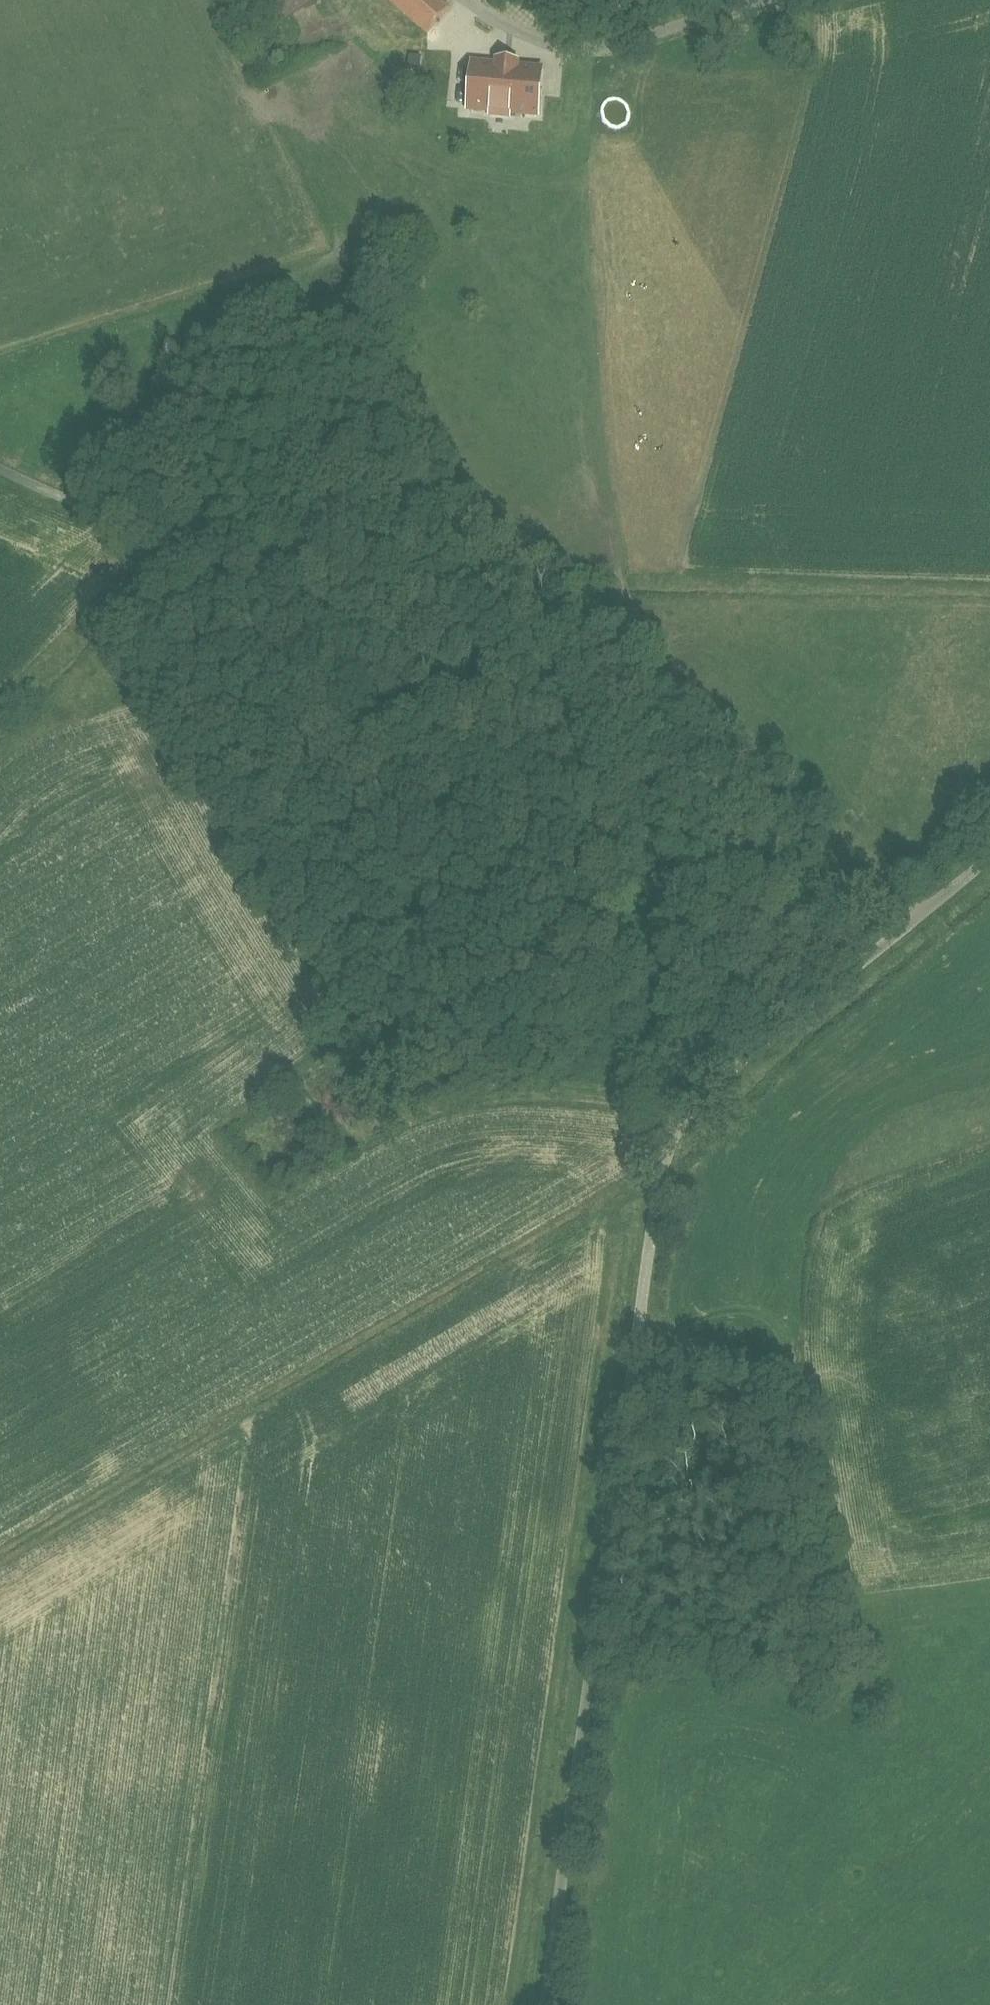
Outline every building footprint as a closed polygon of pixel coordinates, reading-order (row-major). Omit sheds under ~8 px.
[(281,24),(329,0),(268,0),(281,24)] [(426,39),(452,8),(442,0),(380,0),(426,39)] [(465,58),(461,115),(534,120),(538,63),(465,58)]
